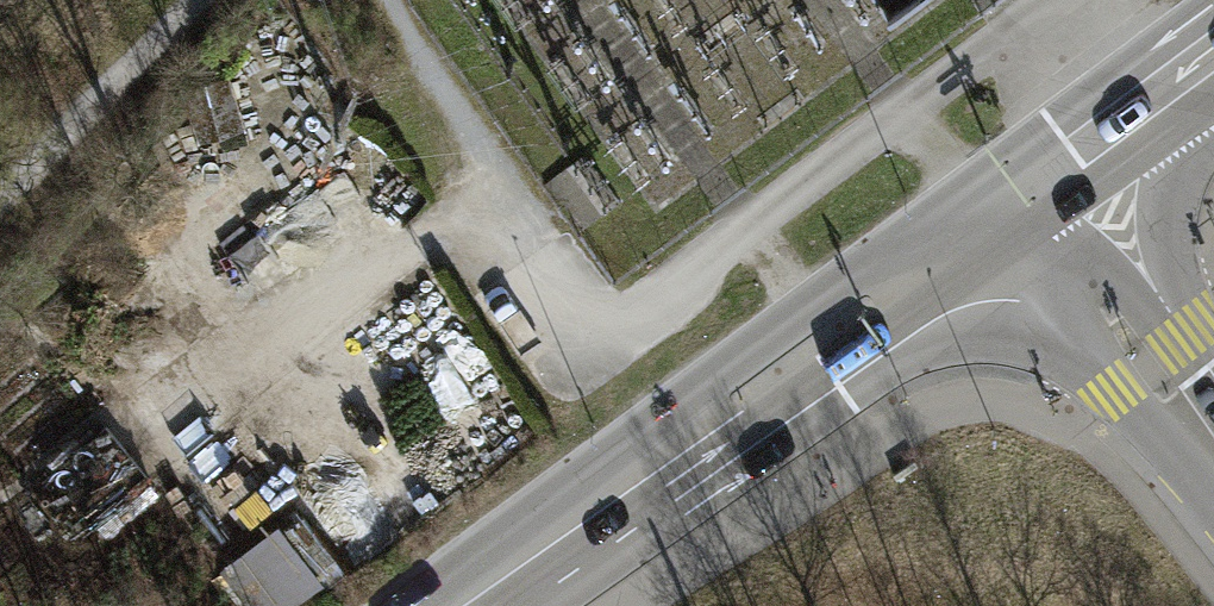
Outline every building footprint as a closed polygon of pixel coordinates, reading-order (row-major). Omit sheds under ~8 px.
[(215,587),(230,605),(296,605),(309,595),(266,544),(215,587)]
